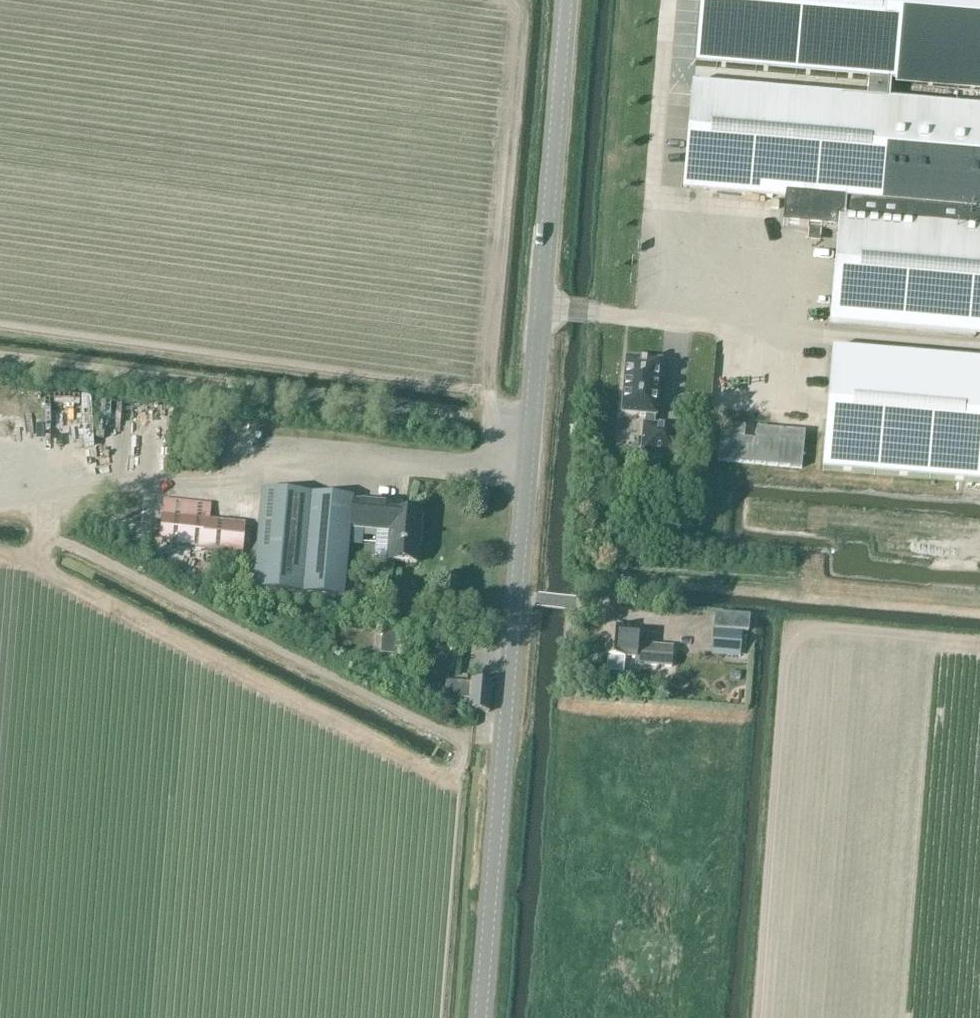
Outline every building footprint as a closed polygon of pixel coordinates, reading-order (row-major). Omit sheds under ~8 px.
[(697,66),(870,81),(868,101),(890,103),(892,83),(979,90),(979,0),(702,0),(697,66)] [(890,103),(868,101),(696,87),(686,188),(786,196),(783,226),(839,231),(838,238),(842,239),(835,321),(979,332),(979,111),(890,103)] [(833,349),(824,471),(979,483),(979,361),(833,349)] [(657,418),(661,362),(627,359),(622,415),(647,417),(646,425),(644,424),(642,453),(677,456),(679,428),(654,426),(655,417),(657,418)] [(721,425),(718,461),(803,469),(806,434),(758,429),(757,439),(746,438),(747,428),(721,425)] [(390,533),(387,562),(417,563),(421,517),(395,515),(396,506),(355,502),(355,498),(263,490),(254,590),(346,598),(352,530),(390,533)] [(217,551),(216,556),(243,560),(247,523),(211,519),(212,504),(164,499),(160,544),(217,551)] [(717,617),(716,631),(749,634),(750,620),(717,617)] [(604,628),(601,657),(608,658),(607,671),(623,672),(624,659),(635,660),(636,665),(673,668),(674,648),(639,644),(639,633),(604,628)] [(714,652),(741,655),(742,655),(744,635),(716,632),(714,652)] [(470,700),(469,711),(491,713),(494,682),(472,680),(472,683),(447,680),(445,698),(470,700)]
